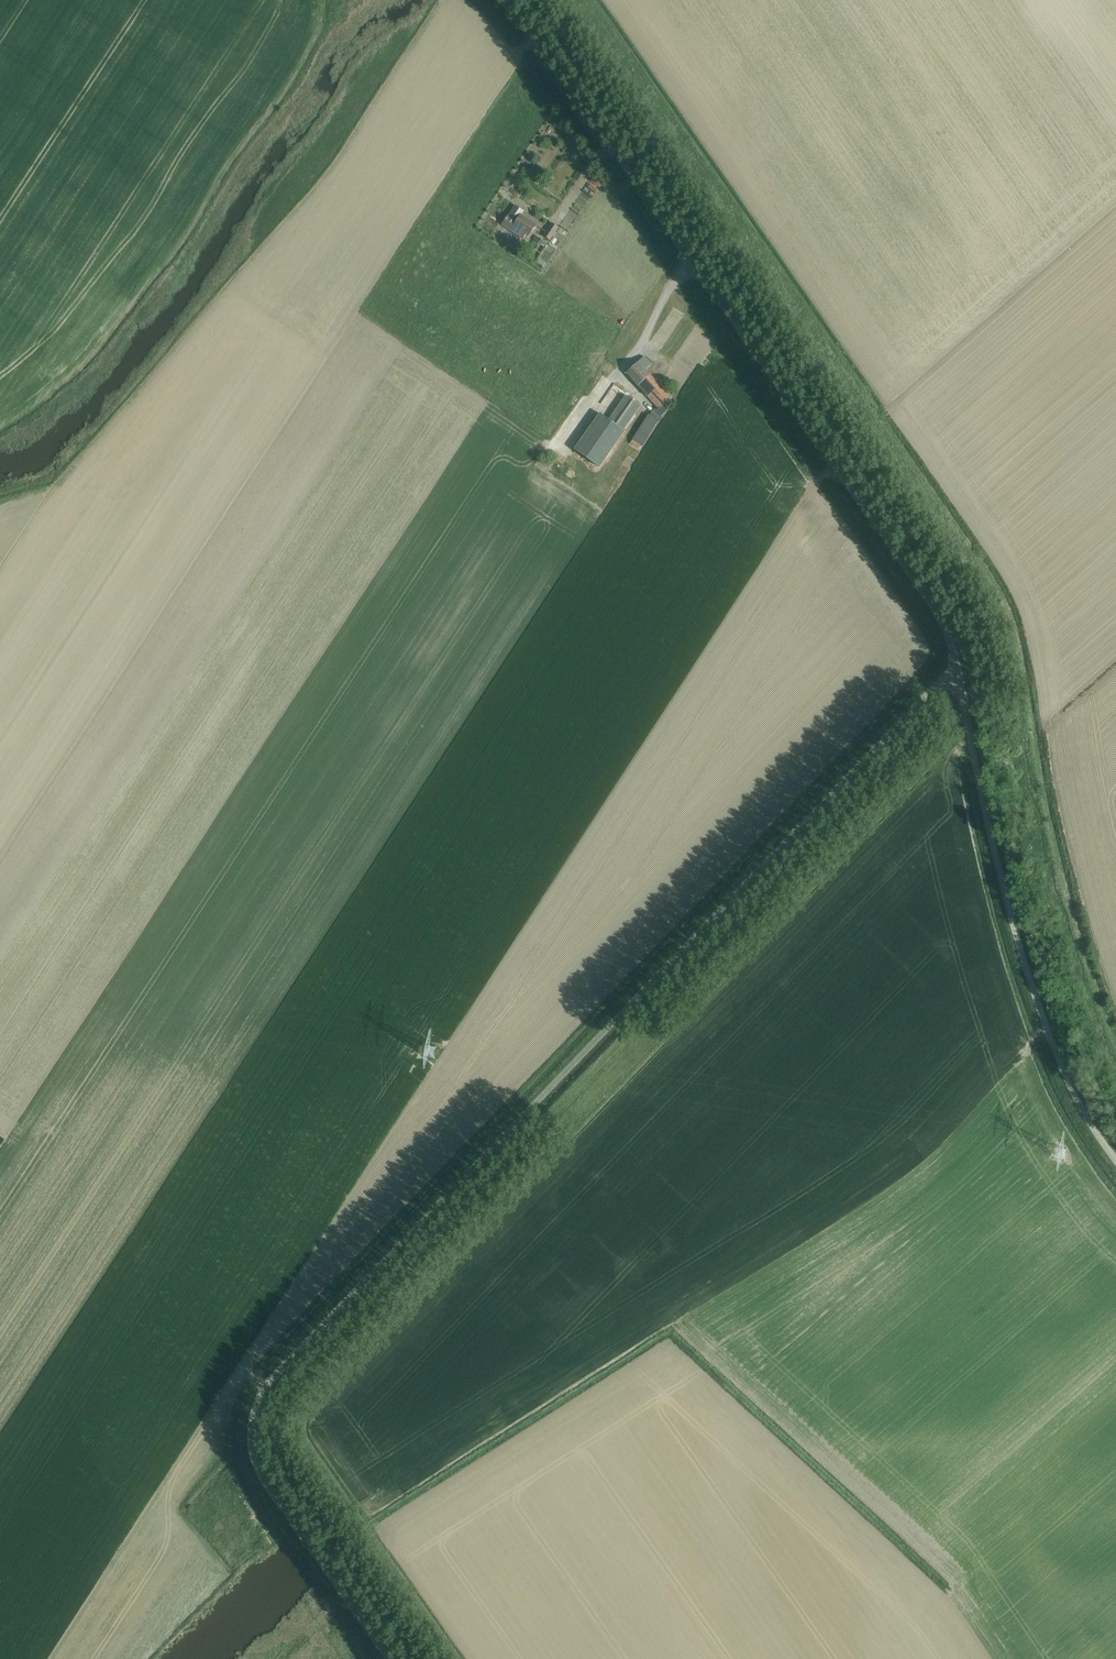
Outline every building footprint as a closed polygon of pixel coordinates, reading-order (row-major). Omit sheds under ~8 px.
[(579,159),(582,152),(575,149),(572,156),(579,159)] [(597,175),(587,186),(594,192),(604,182),(597,175)] [(502,225),(510,231),(523,239),(527,234),(530,236),(537,226),(521,215),(524,211),(516,206),(509,216),(508,215),(502,225)] [(544,236),(550,240),(559,228),(552,223),(544,236)] [(664,404),(671,398),(646,370),(651,365),(644,357),(626,373),(659,408),(656,411),(655,409),(648,415),(639,430),(649,437),(658,422),(659,422),(663,418),(662,416),(669,410),(664,404)] [(626,396),(609,420),(600,414),(575,450),(600,468),(625,431),(624,430),(641,406),(626,396)]
